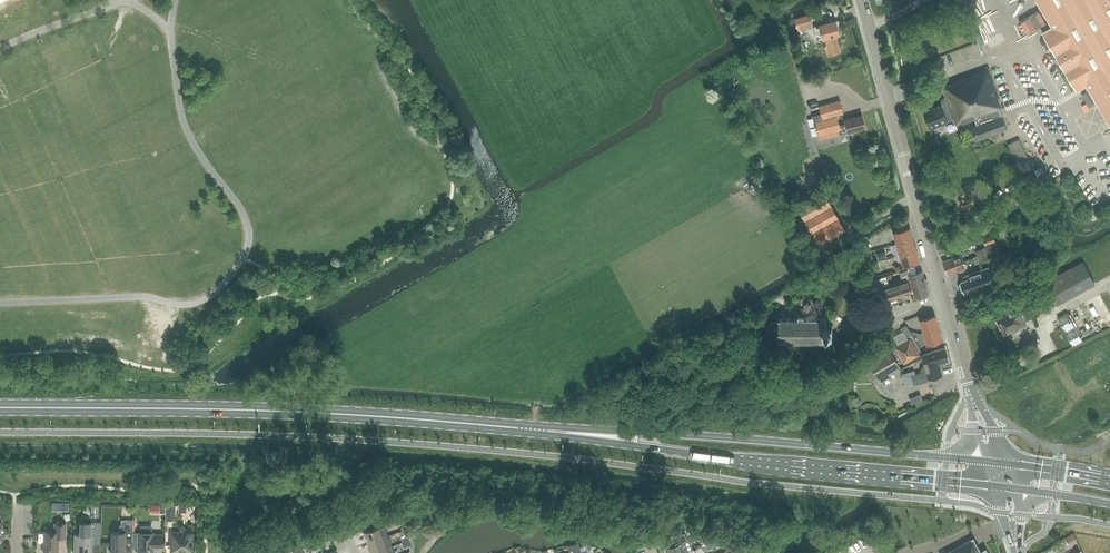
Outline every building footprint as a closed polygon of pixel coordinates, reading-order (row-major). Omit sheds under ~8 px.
[(18,0),(0,0),(0,9),(18,0)] [(1052,26),(1042,32),(1077,90),(1086,85),(1109,125),(1109,0),(1037,0),(1052,26)] [(796,18),(799,30),(814,27),(816,34),(822,32),(824,39),(826,44),(825,45),(826,47),(827,47),(829,55),(840,52),(835,36),(841,34),(837,20),(814,26),(811,14),(796,18)] [(989,68),(942,86),(946,97),(947,100),(942,102),(941,104),(942,107),(948,105),(954,118),(956,125),(974,118),(977,125),(970,127),(975,141),(1007,129),(1002,116),(1000,116),(997,109),(1000,109),(1002,108),(998,97),(1000,96),(989,68)] [(1075,97),(1081,110),(1093,105),(1086,91),(1081,93),(1082,94),(1075,97)] [(822,113),(813,116),(819,137),(839,131),(840,134),(866,127),(863,115),(846,120),(846,123),(840,125),(837,115),(844,113),(840,100),(820,106),(822,113)] [(941,104),(923,110),(930,128),(948,121),(954,118),(948,105),(942,107),(941,104)] [(1008,144),(1021,174),(1032,169),(1020,139),(1008,144)] [(820,244),(846,229),(825,193),(799,208),(820,244)] [(898,243),(914,239),(910,227),(894,231),(898,243)] [(982,238),(985,246),(995,242),(992,235),(982,238)] [(901,254),(917,250),(914,239),(898,243),(898,245),(893,246),(894,250),(899,249),(901,254)] [(975,251),(977,256),(979,262),(980,263),(1000,254),(996,243),(975,251)] [(864,253),(871,251),(868,244),(862,246),(864,253)] [(917,250),(901,254),(904,266),(920,261),(917,250)] [(871,251),(864,253),(867,260),(873,258),(871,251)] [(979,262),(977,256),(965,260),(962,254),(943,262),(947,275),(967,267),(979,262)] [(871,263),(874,271),(880,269),(877,261),(871,263)] [(1044,282),(1056,304),(1056,305),(1096,284),(1083,261),(1044,282)] [(960,284),(962,290),(964,291),(965,291),(965,292),(969,291),(970,294),(995,285),(988,267),(964,276),(965,279),(961,281),(961,282),(960,282),(960,284)] [(905,281),(888,286),(881,289),(885,300),(913,290),(915,297),(929,293),(923,271),(910,275),(909,272),(903,273),(905,281)] [(881,289),(888,286),(886,278),(875,282),(878,290),(881,289)] [(1101,295),(1081,305),(1067,313),(1058,318),(1062,327),(1088,374),(1093,372),(1098,369),(1098,370),(1109,363),(1109,312),(1101,295)] [(1024,322),(1032,318),(1026,306),(1018,310),(1017,309),(997,319),(1004,334),(1012,330),(1014,332),(1026,326),(1024,322)] [(924,332),(939,328),(936,315),(920,320),(924,332)] [(771,322),(766,326),(767,333),(771,338),(779,337),(779,342),(781,342),(781,341),(826,341),(826,342),(828,342),(828,340),(827,340),(827,334),(831,334),(833,334),(833,333),(833,326),(833,325),(831,325),(827,325),(827,319),(827,317),(826,317),(826,318),(780,318),(779,318),(779,322),(771,322)] [(901,329),(907,338),(912,334),(906,325),(901,329)] [(939,328),(924,332),(928,344),(943,340),(939,328)] [(897,347),(900,352),(906,362),(918,354),(910,340),(897,347)] [(905,387),(915,384),(931,379),(930,379),(943,375),(939,363),(949,360),(945,348),(923,355),(926,366),(923,367),(922,370),(922,372),(916,374),(914,370),(901,374),(905,387)] [(877,376),(878,378),(900,366),(891,350),(863,367),(871,380),(877,376)] [(52,509),(67,509),(67,501),(52,501),(52,509)] [(165,504),(165,513),(165,520),(175,520),(175,505),(165,504)] [(178,512),(186,513),(186,504),(178,504),(178,512)] [(112,552),(125,552),(125,541),(133,542),(133,532),(133,525),(133,520),(121,519),(121,525),(120,525),(120,532),(112,532),(112,552)] [(83,522),(80,535),(74,534),(74,552),(93,552),(93,542),(101,543),(101,522),(83,522)] [(67,523),(55,523),(54,531),(44,531),(44,552),(59,552),(59,538),(66,538),(67,523)] [(371,542),(389,535),(385,524),(364,532),(366,537),(368,536),(371,542)] [(133,542),(133,547),(137,547),(137,550),(137,552),(154,552),(154,549),(164,549),(165,534),(154,534),(154,533),(152,533),(152,525),(140,525),(140,532),(139,532),(133,532),(133,542)] [(403,542),(410,540),(406,529),(399,532),(402,538),(401,538),(403,542)] [(193,551),(193,533),(172,533),(171,551),(193,551)] [(689,551),(685,540),(682,533),(669,537),(672,545),(667,547),(669,552),(684,552),(689,551)] [(393,546),(389,535),(371,542),(373,548),(370,549),(372,552),(374,552),(393,546)] [(986,550),(987,550),(986,549),(985,549),(985,550),(981,552),(974,539),(974,538),(972,539),(973,539),(947,552),(988,552),(986,550)]
